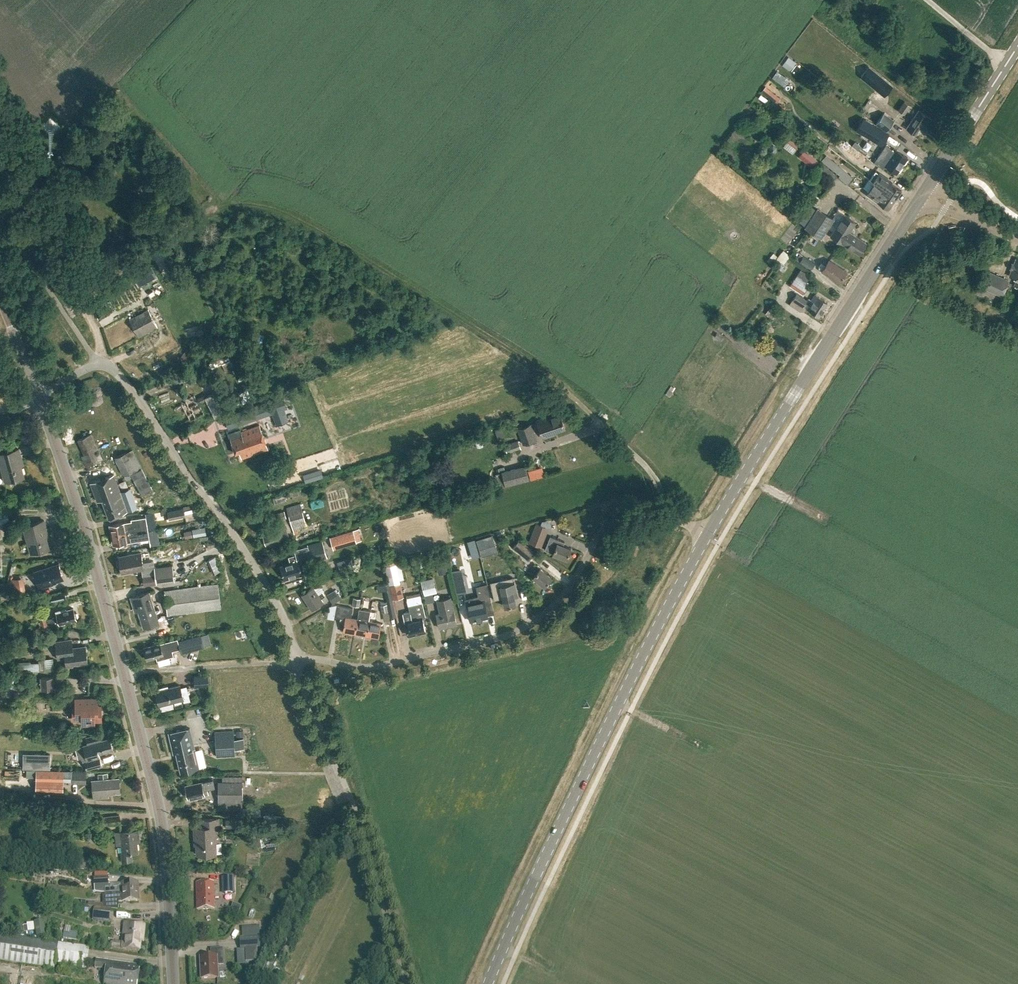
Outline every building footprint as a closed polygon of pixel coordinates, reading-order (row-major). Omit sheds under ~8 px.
[(783,64),(791,70),(797,62),(789,56),(783,64)] [(884,95),(892,86),(869,67),(861,76),(884,95)] [(785,86),(790,79),(777,70),(772,77),(785,86)] [(763,91),(761,95),(768,100),(771,97),(763,91)] [(838,98),(848,108),(852,103),(842,94),(838,98)] [(905,114),(911,105),(904,101),(898,110),(905,114)] [(935,124),(936,122),(918,110),(906,128),(916,134),(919,128),(926,132),(927,130),(936,137),(942,129),(935,124)] [(886,131),(895,120),(884,112),(876,124),(886,131)] [(113,135),(121,127),(107,114),(100,122),(113,135)] [(856,130),(873,140),(878,132),(871,128),(874,125),(863,118),(856,130)] [(790,138),(787,142),(796,149),(799,145),(790,138)] [(847,143),(843,149),(853,156),(858,150),(847,143)] [(897,173),(908,157),(894,148),(893,150),(885,145),(874,162),(882,167),(884,164),(897,173)] [(844,170),(826,155),(822,160),(840,175),(844,170)] [(811,156),(806,163),(813,169),(819,161),(811,156)] [(883,191),(895,199),(901,190),(884,179),(885,178),(880,174),(876,171),(870,179),(869,178),(869,179),(874,183),(873,183),(883,191)] [(888,209),(895,199),(883,191),(873,183),(868,191),(867,192),(877,199),(876,200),(888,209)] [(822,238),(834,220),(818,209),(806,227),(822,238)] [(859,253),(866,242),(850,232),(856,222),(844,215),(831,235),(859,253)] [(779,257),(786,262),(793,253),(786,248),(779,257)] [(811,269),(815,263),(804,255),(799,262),(811,269)] [(845,270),(827,259),(824,265),(821,263),(818,267),(821,269),(820,271),(839,282),(845,270)] [(1016,259),(1014,264),(1012,264),(1010,268),(1012,269),(1009,276),(1017,279),(1014,286),(1017,287),(1017,260),(1016,259)] [(151,266),(134,275),(138,284),(156,275),(151,266)] [(803,295),(810,283),(807,281),(810,276),(800,269),(789,286),(803,295)] [(1002,295),(1009,280),(990,271),(989,273),(985,283),(983,287),(1002,295)] [(807,299),(797,294),(793,301),(804,307),(820,316),(828,302),(814,294),(811,300),(807,298),(807,299)] [(138,336),(157,326),(148,309),(129,319),(138,336)] [(218,399),(215,392),(205,397),(204,394),(197,398),(200,403),(206,400),(215,417),(229,410),(223,397),(218,399)] [(240,424),(249,420),(258,417),(270,413),(272,412),(277,424),(276,422),(287,418),(287,420),(288,420),(284,408),(287,407),(285,408),(281,397),(283,396),(236,413),(240,424)] [(182,421),(189,419),(184,404),(177,406),(182,421)] [(543,438),(555,434),(554,432),(564,428),(559,412),(536,420),(543,438)] [(523,444),(537,439),(531,423),(517,428),(523,444)] [(259,425),(241,431),(240,428),(228,433),(235,453),(239,451),(241,458),(268,449),(259,425)] [(86,467),(102,459),(91,433),(78,439),(84,454),(81,456),(86,467)] [(508,453),(521,448),(519,440),(505,444),(508,453)] [(24,476),(18,456),(20,455),(18,448),(0,453),(0,463),(5,482),(24,476)] [(124,475),(142,467),(133,449),(114,457),(124,475)] [(530,468),(533,478),(548,473),(545,463),(530,468)] [(525,466),(502,472),(505,486),(529,479),(525,466)] [(142,495),(153,489),(142,468),(131,474),(142,495)] [(321,468),(303,474),(305,482),(324,477),(321,468)] [(127,511),(137,507),(130,488),(120,492),(113,474),(91,482),(97,501),(102,500),(109,518),(127,511)] [(26,490),(38,487),(37,483),(14,488),(16,498),(28,495),(26,490)] [(188,512),(200,510),(199,503),(187,504),(188,512)] [(294,534),(298,532),(297,529),(307,527),(300,505),(300,503),(287,507),(294,534)] [(169,519),(186,516),(184,508),(168,511),(169,519)] [(276,520),(286,517),(284,511),(274,514),(276,520)] [(141,531),(147,530),(145,517),(130,519),(130,521),(110,525),(112,534),(128,531),(141,531)] [(30,553),(49,548),(43,527),(46,527),(44,520),(23,526),(30,553)] [(536,523),(528,544),(539,548),(547,527),(536,523)] [(204,528),(192,530),(194,537),(205,535),(204,528)] [(333,548),(362,540),(358,528),(330,537),(333,548)] [(128,531),(112,534),(113,544),(149,538),(147,530),(141,531),(128,531)] [(642,535),(639,533),(636,531),(630,542),(637,545),(642,535)] [(492,534),(476,539),(479,549),(495,544),(492,534)] [(566,541),(549,534),(542,552),(567,563),(572,549),(564,546),(566,541)] [(474,538),(467,541),(472,558),(479,556),(474,538)] [(513,547),(521,554),(528,559),(531,556),(535,551),(519,539),(513,547)] [(290,556),(292,562),(280,565),(284,579),(302,573),(300,568),(308,566),(307,563),(326,557),(322,542),(294,550),(296,555),(290,556)] [(144,569),(141,552),(127,554),(127,556),(119,557),(119,561),(118,561),(117,563),(118,567),(120,568),(121,568),(121,572),(130,570),(130,571),(144,569)] [(488,565),(502,559),(499,552),(485,558),(488,565)] [(208,559),(211,566),(218,563),(215,557),(208,559)] [(340,570),(352,566),(350,558),(338,562),(340,570)] [(436,564),(438,575),(447,573),(445,562),(436,564)] [(34,572),(39,589),(53,584),(56,582),(55,581),(64,579),(59,563),(34,572)] [(393,599),(404,597),(396,564),(385,566),(393,599)] [(144,585),(175,580),(173,565),(155,567),(156,573),(143,575),(144,585)] [(539,568),(536,565),(529,573),(533,576),(544,586),(551,577),(540,568),(539,568)] [(460,568),(451,570),(456,593),(466,591),(460,568)] [(425,595),(437,592),(433,577),(421,580),(425,595)] [(513,582),(512,577),(490,582),(494,601),(501,600),(503,610),(516,608),(513,594),(516,594),(516,595),(517,595),(514,582),(513,582)] [(4,594),(14,593),(13,582),(0,584),(0,595),(4,594)] [(23,582),(14,584),(15,592),(24,590),(23,582)] [(174,614),(208,610),(221,608),(222,608),(218,583),(164,590),(167,615),(174,614)] [(393,603),(389,583),(379,585),(380,591),(384,590),(387,604),(393,603)] [(468,587),(470,593),(479,590),(477,584),(468,587)] [(126,587),(118,589),(120,598),(128,596),(126,587)] [(318,594),(313,587),(302,595),(312,609),(323,602),(321,598),(324,596),(322,592),(318,594)] [(341,598),(339,593),(337,594),(334,590),(327,594),(332,603),(341,598)] [(50,602),(66,598),(65,591),(49,595),(50,602)] [(159,623),(149,591),(130,597),(133,608),(137,607),(143,628),(159,623)] [(411,602),(424,598),(422,591),(409,595),(411,602)] [(439,628),(456,624),(450,597),(437,600),(440,613),(436,614),(439,628)] [(414,611),(404,613),(405,621),(404,621),(408,635),(413,634),(415,636),(419,635),(420,632),(425,631),(422,618),(425,617),(422,603),(412,605),(414,611)] [(470,620),(487,616),(484,603),(467,607),(470,620)] [(354,633),(357,619),(351,618),(352,608),(336,605),(334,617),(345,618),(342,631),(354,633)] [(74,613),(73,608),(66,609),(66,608),(56,611),(57,616),(46,619),(46,617),(39,619),(42,628),(76,619),(75,618),(77,617),(76,612),(74,613)] [(357,619),(354,633),(366,635),(369,621),(370,611),(359,609),(357,619)] [(369,621),(366,635),(378,637),(381,623),(373,621),(374,612),(370,611),(369,621)] [(181,653),(204,647),(201,634),(178,640),(181,653)] [(157,660),(173,656),(169,640),(144,647),(147,659),(156,657),(157,660)] [(72,649),(71,641),(55,643),(58,660),(65,659),(66,668),(72,667),(72,665),(87,663),(85,647),(72,649)] [(53,670),(53,658),(44,659),(44,670),(53,670)] [(20,671),(39,670),(38,662),(19,663),(20,671)] [(209,684),(208,674),(193,675),(194,684),(209,684)] [(42,689),(54,689),(54,677),(41,677),(42,689)] [(180,688),(179,685),(168,688),(167,685),(162,687),(163,689),(156,691),(159,706),(160,706),(161,709),(163,710),(172,708),(173,706),(172,702),(183,700),(184,702),(190,700),(186,686),(180,688)] [(97,706),(97,698),(76,698),(76,707),(73,707),(73,722),(81,722),(81,728),(96,728),(96,724),(103,724),(102,717),(101,717),(101,706),(97,706)] [(198,768),(190,728),(169,733),(173,754),(176,753),(180,772),(198,768)] [(243,737),(234,738),(233,730),(216,732),(217,756),(235,755),(235,748),(243,747),(243,737)] [(86,737),(88,744),(75,747),(78,758),(82,757),(83,761),(84,761),(86,769),(101,765),(98,754),(112,750),(109,738),(100,741),(98,734),(86,737)] [(198,747),(202,766),(209,764),(205,745),(198,747)] [(23,754),(23,769),(49,769),(50,754),(23,754)] [(86,783),(86,771),(72,770),(37,769),(36,790),(63,791),(64,781),(72,781),(72,783),(86,783)] [(108,797),(108,793),(120,792),(119,778),(92,780),(94,798),(108,797)] [(214,788),(213,780),(201,783),(201,782),(185,785),(186,788),(185,789),(186,794),(187,794),(188,798),(195,796),(196,797),(204,795),(208,794),(207,789),(214,788)] [(242,782),(218,782),(218,801),(242,801),(242,782)] [(104,825),(121,823),(120,814),(104,816),(104,825)] [(220,830),(219,830),(218,818),(202,819),(202,827),(194,827),(194,841),(196,841),(197,854),(215,853),(215,841),(220,841),(220,830)] [(137,852),(135,839),(138,839),(136,830),(116,832),(117,839),(115,839),(116,845),(121,845),(122,853),(121,853),(122,862),(131,861),(130,853),(137,852)] [(91,871),(92,860),(77,859),(76,870),(91,871)] [(223,894),(235,894),(234,877),(222,877),(223,894)] [(94,886),(108,886),(108,878),(94,878),(94,886)] [(213,882),(197,883),(197,910),(213,909),(213,882)] [(138,884),(120,885),(110,885),(110,887),(105,888),(105,894),(110,893),(110,894),(116,894),(116,893),(121,893),(121,894),(138,892),(138,884)] [(48,901),(60,902),(62,890),(50,888),(48,901)] [(119,903),(139,902),(138,892),(121,894),(121,893),(116,893),(116,894),(110,894),(110,893),(105,894),(106,910),(118,911),(119,903)] [(94,909),(93,919),(110,921),(111,911),(94,909)] [(31,931),(40,929),(39,920),(30,922),(31,931)] [(143,940),(145,925),(125,923),(122,949),(139,951),(140,940),(143,940)] [(54,966),(58,943),(0,935),(0,961),(54,969),(54,966)] [(256,950),(261,950),(261,937),(240,938),(241,951),(244,950),(245,963),(257,963),(256,950)] [(119,950),(120,942),(113,941),(112,949),(119,950)] [(201,980),(217,979),(217,966),(223,966),(223,949),(210,949),(211,957),(200,958),(201,980)] [(139,969),(140,966),(107,962),(103,983),(137,983),(139,969)]
